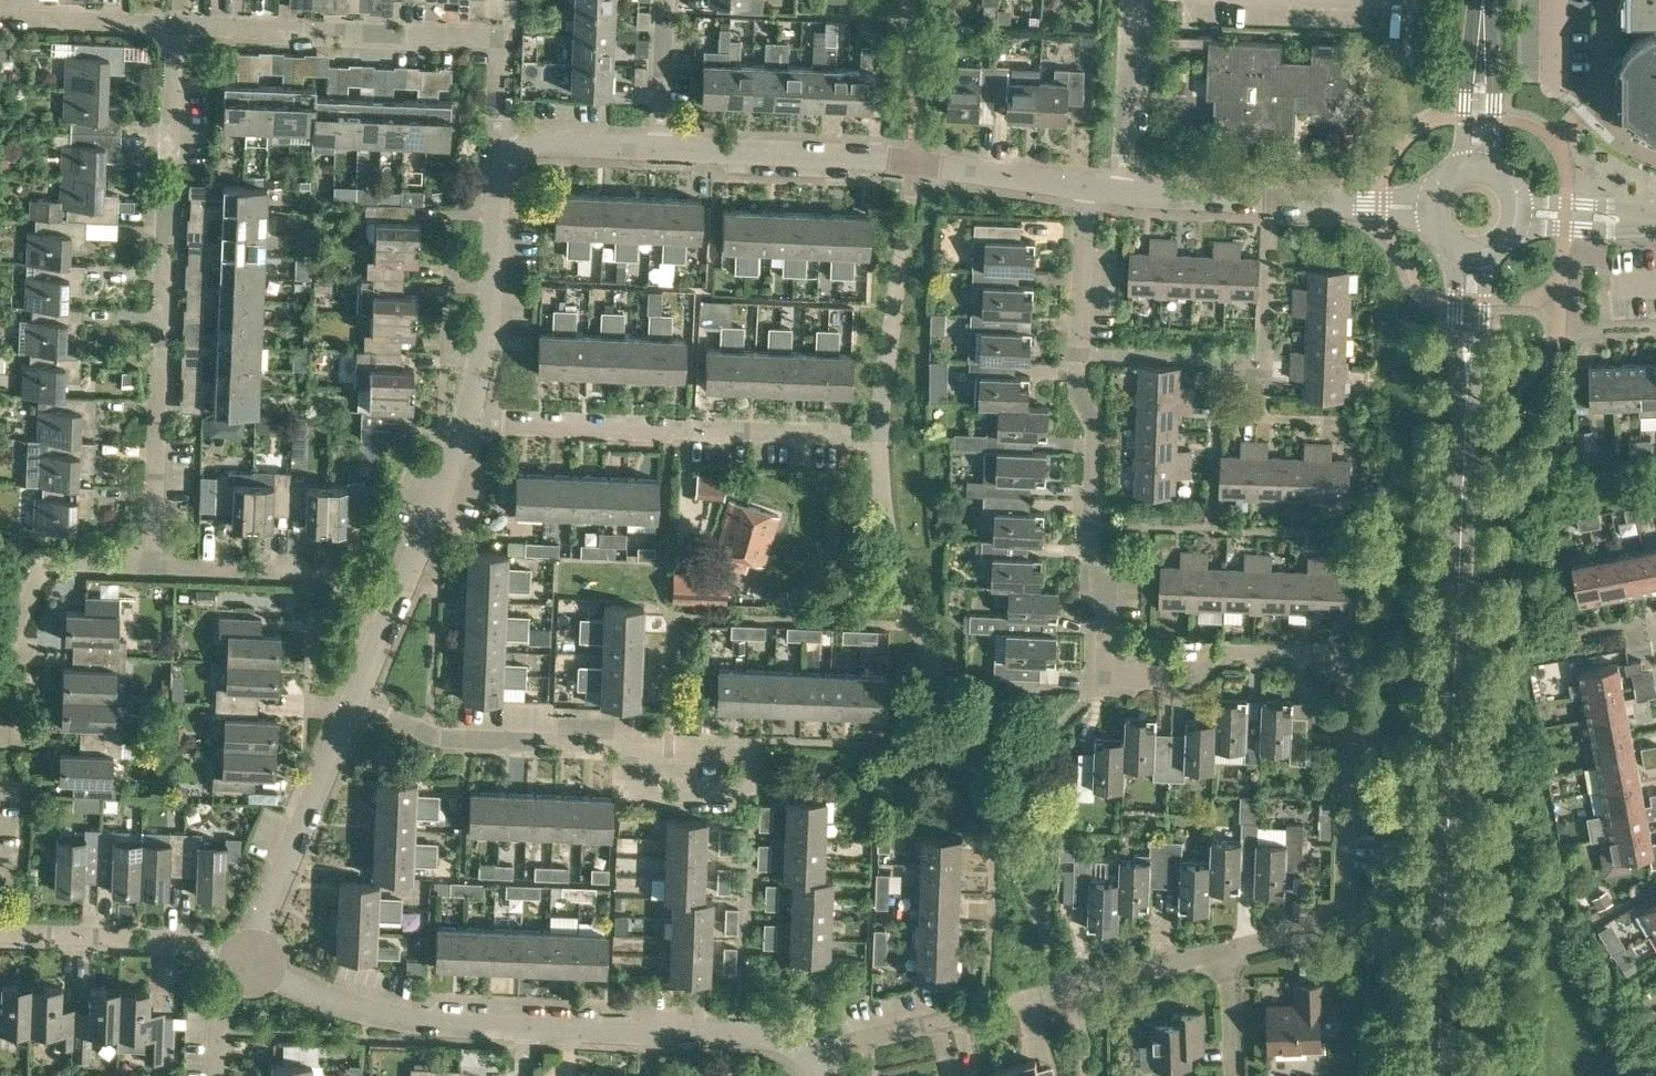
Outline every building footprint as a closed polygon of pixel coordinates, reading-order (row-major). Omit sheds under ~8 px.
[(347,9),(357,9),(358,0),(348,0),(347,9)] [(357,9),(367,10),(368,0),(358,0),(357,9)] [(481,15),(493,15),(493,0),(482,0),(481,15)] [(493,15),(503,16),(504,0),(493,0),(493,15)] [(574,8),(614,9),(615,0),(575,0),(574,8)] [(708,0),(726,1),(726,9),(744,10),(762,11),(762,0),(708,0)] [(1616,84),(1616,89),(1618,94),(1618,97),(1620,101),(1622,107),(1625,111),(1627,114),(1630,119),(1633,121),(1635,124),(1638,126),(1642,129),(1644,131),(1647,132),(1653,134),(1655,135),(1655,0),(1623,0),(1623,14),(1632,14),(1643,32),(1638,36),(1636,37),(1632,41),(1630,43),(1626,48),(1623,52),(1618,66),(1617,70),(1616,75),(1616,79),(1616,82),(1616,84)] [(574,8),(573,36),(613,37),(614,9),(574,8)] [(649,27),(650,10),(637,9),(636,27),(649,27)] [(954,12),(946,11),(946,25),(960,26),(960,17),(955,12),(954,12)] [(703,62),(701,62),(700,101),(726,102),(729,40),(730,27),(720,27),(719,49),(704,49),(703,62)] [(813,44),(823,44),(824,31),(813,30),(813,44)] [(1183,35),(1183,34),(1166,33),(1166,43),(1167,43),(1173,43),(1183,44),(1183,35)] [(1260,138),(1286,139),(1294,139),(1295,107),(1328,109),(1328,93),(1344,94),(1347,44),(1313,43),(1312,59),(1282,58),(1283,42),(1213,39),(1213,35),(1194,35),(1194,44),(1208,45),(1206,96),(1223,97),(1222,111),(1214,111),(1213,128),(1230,129),(1230,137),(1260,138)] [(573,36),(572,63),(612,65),(613,37),(573,36)] [(648,55),(649,37),(636,37),(635,55),(648,55)] [(729,40),(726,102),(750,103),(751,64),(739,64),(740,40),(729,40)] [(67,55),(66,86),(106,88),(107,71),(123,72),(124,44),(75,42),(75,56),(67,55)] [(751,64),(750,103),(774,104),(777,42),(767,42),(766,65),(751,64)] [(777,42),(774,104),(797,105),(799,66),(787,65),(788,42),(777,42)] [(799,66),(797,105),(820,106),(823,44),(813,44),(812,66),(799,66)] [(823,44),(820,106),(845,107),(847,68),(833,67),(834,45),(823,44)] [(0,46),(0,60),(9,60),(10,46),(0,46)] [(847,68),(845,107),(870,108),(871,69),(872,46),(862,46),(861,68),(847,68)] [(236,84),(224,84),(222,126),(245,127),(248,52),(238,52),(236,84)] [(248,52),(245,127),(267,128),(269,86),(258,85),(260,53),(248,52)] [(269,86),(267,128),(290,129),(293,54),(282,54),(280,86),(271,86),(269,86)] [(293,54),(290,129),(313,130),(315,88),(302,87),(303,55),(293,54)] [(612,65),(572,63),(571,93),(611,94),(612,65)] [(980,77),(951,76),(949,114),(978,115),(979,98),(995,99),(996,65),(981,64),(980,77)] [(315,88),(313,130),(314,130),(313,149),(335,150),(335,140),(338,65),(328,65),(326,97),(315,97),(315,88)] [(335,140),(358,141),(360,98),(347,98),(348,66),(338,65),(335,140)] [(647,83),(648,65),(635,65),(634,82),(647,83)] [(996,65),(995,99),(1010,99),(1009,117),(1038,118),(1040,80),(1012,79),(1013,66),(996,65)] [(360,98),(358,141),(380,142),(383,67),(373,67),(371,99),(360,98)] [(383,67),(380,142),(403,143),(404,100),(391,100),(393,68),(383,67)] [(1040,80),(1038,118),(1067,119),(1068,101),(1084,102),(1085,69),(1056,67),(1056,80),(1040,80)] [(404,100),(403,143),(425,144),(428,69),(417,68),(416,101),(404,100)] [(428,69),(425,144),(448,145),(450,102),(436,102),(438,69),(428,69)] [(106,88),(66,86),(64,118),(72,118),(72,130),(121,132),(122,105),(106,104),(106,88)] [(64,143),(62,174),(103,176),(104,160),(120,160),(121,132),(72,130),(71,144),(64,143)] [(29,217),(38,218),(86,220),(86,221),(118,222),(118,208),(134,209),(134,199),(119,199),(119,193),(102,192),(103,176),(62,174),(61,199),(30,198),(29,217)] [(245,185),(262,185),(262,176),(246,176),(245,185)] [(192,196),(191,207),(267,210),(268,186),(224,184),(223,198),(192,196)] [(357,185),(357,201),(365,202),(367,202),(367,185),(357,185)] [(285,213),(285,190),(271,190),(271,212),(285,213)] [(378,202),(401,203),(402,191),(378,190),(378,202)] [(423,190),(415,190),(414,203),(423,203),(423,190)] [(553,231),(567,231),(566,256),(576,256),(579,193),(555,192),(553,231)] [(579,193),(576,256),(589,257),(590,233),(602,233),(603,195),(579,193)] [(603,195),(602,233),(615,234),(614,258),(625,258),(628,196),(603,195)] [(628,196),(625,258),(637,259),(638,235),(650,236),(652,197),(628,196)] [(652,197),(650,236),(663,236),(662,260),(673,260),(676,198),(652,197)] [(676,198),(673,260),(685,261),(686,237),(699,238),(700,200),(676,198)] [(377,219),(376,239),(419,241),(419,221),(406,220),(406,203),(401,203),(378,202),(367,202),(365,202),(365,218),(377,219)] [(424,204),(423,215),(442,218),(444,207),(424,204)] [(267,210),(191,207),(191,217),(222,218),(222,230),(266,232),(267,210)] [(721,247),(735,248),(734,272),(745,272),(748,210),(723,209),(721,247)] [(748,210),(745,272),(758,273),(758,249),(770,249),(772,211),(748,210)] [(772,211),(770,249),(782,250),(782,264),(782,274),(793,274),(796,212),(772,211)] [(796,212),(793,274),(805,275),(806,251),(819,252),(821,213),(796,212)] [(821,213),(819,252),(830,252),(830,276),(842,276),(845,214),(821,213)] [(845,214),(842,276),(853,277),(854,253),(867,254),(869,215),(845,214)] [(28,262),(36,263),(69,264),(70,247),(85,248),(86,221),(86,220),(38,218),(37,231),(30,231),(28,262)] [(974,240),(973,267),(1019,269),(1019,270),(1020,270),(1034,271),(1036,240),(1020,239),(1021,225),(975,223),(974,240)] [(95,225),(94,242),(125,243),(126,226),(95,225)] [(190,241),(190,251),(265,255),(266,232),(222,230),(221,243),(190,241)] [(1149,236),(1149,251),(1130,250),(1129,290),(1160,292),(1163,237),(1149,236)] [(1163,237),(1160,292),(1193,293),(1194,253),(1176,252),(1177,238),(1163,237)] [(367,259),(367,276),(367,275),(403,277),(404,262),(418,263),(419,241),(376,239),(375,259),(367,259)] [(1194,253),(1193,293),(1225,294),(1227,240),(1213,240),(1213,254),(1194,253)] [(1227,240),(1225,294),(1257,296),(1259,256),(1240,255),(1240,241),(1227,240)] [(265,255),(190,251),(189,262),(221,263),(220,275),(264,277),(265,255)] [(26,305),(34,306),(67,307),(68,292),(83,293),(84,265),(69,264),(36,263),(35,275),(28,275),(26,305)] [(1019,269),(973,267),(972,284),(985,284),(983,313),(1017,314),(1017,315),(1031,315),(1033,315),(1034,285),(1019,285),(1020,270),(1019,270),(1019,269)] [(1293,286),(1292,299),(1347,301),(1348,269),(1309,267),(1308,286),(1293,286)] [(330,290),(331,275),(316,274),(315,289),(330,290)] [(188,286),(188,296),(263,300),(264,277),(220,275),(220,288),(188,286)] [(367,276),(359,276),(358,312),(372,313),(415,315),(416,294),(403,294),(403,277),(367,275),(367,276)] [(263,300),(188,296),(187,307),(219,308),(219,320),(262,322),(263,300)] [(732,320),(733,301),(700,299),(699,319),(732,320)] [(1347,301),(1292,299),(1291,313),(1307,315),(1306,332),(1346,333),(1347,301)] [(563,309),(560,372),(585,373),(586,333),(576,333),(576,309),(575,309),(575,303),(565,303),(565,309),(563,309)] [(24,350),(33,350),(65,352),(66,337),(82,338),(83,308),(67,307),(34,306),(33,319),(26,319),(24,350)] [(553,308),(552,332),(538,331),(536,371),(560,372),(563,309),(553,308)] [(586,333),(585,373),(609,374),(612,311),(601,310),(600,334),(586,333)] [(612,311),(609,374),(634,375),(635,335),(624,335),(624,311),(612,311)] [(635,335),(634,375),(658,376),(661,313),(649,312),(648,336),(635,335)] [(971,329),(979,329),(978,347),(982,347),(982,358),(982,359),(1016,360),(1016,361),(1031,361),(1032,330),(1031,330),(1031,315),(1017,315),(1017,314),(983,313),(971,312),(971,329)] [(364,333),(364,349),(401,350),(401,334),(415,335),(415,315),(372,313),(372,333),(364,333)] [(661,313),(658,376),(682,377),(684,337),(671,337),(672,313),(661,313)] [(186,331),(186,341),(261,345),(262,322),(219,320),(218,333),(186,331)] [(720,324),(720,348),(706,348),(704,386),(728,387),(731,324),(720,324)] [(731,324),(728,387),(753,388),(755,350),(743,349),(744,325),(731,324)] [(755,350),(753,388),(777,389),(780,326),(768,326),(767,350),(755,350)] [(780,326),(777,389),(801,391),(803,352),(791,351),(792,327),(780,326)] [(803,352),(801,391),(825,392),(828,328),(816,328),(815,352),(803,352)] [(828,328),(825,392),(850,393),(851,354),(839,353),(839,328),(828,328)] [(1290,349),(1289,363),(1344,366),(1346,333),(1306,332),(1306,350),(1290,349)] [(261,345),(186,341),(185,352),(217,353),(217,365),(260,367),(261,345)] [(309,347),(294,346),(293,368),(308,369),(309,347)] [(321,360),(322,349),(311,349),(311,359),(321,360)] [(356,349),(354,385),(413,387),(413,368),(400,368),(401,350),(364,349),(356,349)] [(33,350),(31,364),(24,364),(23,394),(49,395),(63,396),(64,382),(79,382),(81,352),(65,352),(33,350)] [(969,375),(981,375),(980,404),(1000,405),(1000,404),(1029,405),(1030,375),(1016,374),(1016,361),(1016,360),(982,359),(982,358),(970,358),(969,375)] [(1637,362),(1613,363),(1615,403),(1639,402),(1637,362)] [(1637,362),(1639,402),(1641,402),(1641,413),(1655,413),(1655,362),(1637,362)] [(1344,366),(1289,363),(1289,377),(1304,379),(1304,397),(1343,398),(1344,366)] [(1615,403),(1613,363),(1589,364),(1590,404),(1615,403)] [(1139,364),(1138,396),(1194,398),(1195,385),(1178,384),(1179,365),(1139,364)] [(184,376),(184,386),(259,389),(260,367),(217,365),(216,378),(184,376)] [(133,371),(122,370),(122,385),(132,385),(133,371)] [(413,387),(354,385),(354,386),(362,386),(361,410),(360,438),(397,439),(398,408),(412,409),(413,387)] [(259,389),(184,386),(183,397),(215,399),(215,412),(258,413),(259,389)] [(41,407),(39,439),(80,440),(81,424),(96,425),(97,397),(63,396),(49,395),(48,407),(41,407)] [(1138,396),(1137,428),(1176,429),(1177,413),(1194,413),(1194,398),(1138,396)] [(986,450),(998,451),(998,449),(1032,451),(1032,450),(1033,450),(1033,436),(1048,437),(1049,406),(1029,405),(1000,404),(1000,405),(999,433),(987,433),(986,450)] [(306,422),(307,415),(293,415),(293,433),(306,434),(306,422)] [(209,434),(221,434),(221,418),(210,417),(209,434)] [(1137,428),(1135,460),(1192,462),(1192,449),(1176,448),(1176,429),(1137,428)] [(1578,447),(1595,447),(1594,429),(1578,429),(1578,447)] [(1641,452),(1640,438),(1629,438),(1630,452),(1641,452)] [(1651,438),(1640,438),(1641,452),(1652,451),(1651,438)] [(37,483),(45,483),(78,485),(78,484),(79,468),(94,469),(96,441),(80,440),(39,439),(29,439),(27,483),(37,483)] [(1241,439),(1240,455),(1221,454),(1220,493),(1252,495),(1254,439),(1241,439)] [(1254,439),(1252,495),(1284,496),(1285,457),(1269,456),(1269,440),(1254,439)] [(1285,457),(1284,496),(1316,497),(1318,442),(1304,441),(1304,457),(1285,457)] [(1318,442),(1316,497),(1348,498),(1349,459),(1333,458),(1333,442),(1318,442)] [(1588,447),(1577,448),(1577,461),(1589,461),(1588,447)] [(984,478),(984,494),(1030,496),(1031,481),(1046,482),(1047,450),(1033,450),(1032,450),(1032,451),(998,449),(998,451),(997,478),(984,478)] [(1192,462),(1135,460),(1134,493),(1174,494),(1174,477),(1191,477),(1192,462)] [(695,496),(724,499),(727,470),(698,468),(695,496)] [(254,481),(252,526),(272,527),(273,513),(289,514),(291,477),(291,470),(274,470),(273,482),(254,481)] [(514,512),(542,513),(544,473),(515,471),(514,512)] [(215,511),(232,512),(231,525),(252,526),(254,481),(233,480),(233,474),(216,473),(215,511)] [(544,473),(542,513),(570,514),(572,474),(544,473)] [(572,474),(570,514),(599,515),(600,475),(572,474)] [(600,475),(599,515),(627,517),(629,476),(600,475)] [(629,476),(627,517),(655,518),(657,477),(629,476)] [(291,477),(289,514),(305,515),(305,528),(325,529),(327,485),(307,484),(307,478),(291,477)] [(327,485),(325,529),(345,529),(346,516),(363,517),(365,480),(347,479),(347,486),(327,485)] [(45,483),(44,496),(37,496),(35,528),(76,530),(77,513),(92,513),(94,485),(78,484),(78,485),(45,483)] [(1030,496),(984,494),(983,511),(992,511),(991,528),(995,528),(995,539),(1028,540),(1028,541),(1043,541),(1045,511),(1030,511),(1030,496)] [(764,562),(779,512),(730,497),(722,523),(724,523),(717,547),(764,562)] [(1646,502),(1635,505),(1637,518),(1648,516),(1646,502)] [(1637,518),(1635,505),(1624,507),(1626,520),(1637,518)] [(1599,511),(1588,514),(1590,527),(1601,524),(1599,511)] [(1590,527),(1588,514),(1577,516),(1580,529),(1590,527)] [(1041,587),(1041,586),(1042,556),(1028,555),(1028,541),(1028,540),(995,539),(982,538),(982,556),(989,556),(988,583),(990,586),(995,586),(1010,586),(1010,585),(1041,587)] [(524,553),(540,554),(541,541),(525,540),(524,553)] [(541,541),(540,554),(559,555),(559,542),(541,541)] [(580,556),(597,557),(597,544),(580,543),(580,556)] [(597,544),(597,557),(614,557),(615,544),(597,544)] [(655,546),(638,546),(636,558),(654,559),(655,546)] [(1643,549),(1651,588),(1655,587),(1655,547),(1643,549)] [(1643,549),(1620,553),(1627,592),(1651,588),(1643,549)] [(1181,550),(1180,566),(1161,566),(1159,604),(1191,606),(1193,550),(1181,550)] [(1193,550),(1191,606),(1223,607),(1225,568),(1209,567),(1209,551),(1193,550)] [(468,551),(467,576),(530,578),(531,566),(506,566),(507,552),(468,551)] [(1225,568),(1223,607),(1255,608),(1257,552),(1244,552),(1244,569),(1225,568)] [(1257,552),(1255,608),(1287,609),(1289,570),(1272,570),(1273,553),(1257,552)] [(1620,553),(1596,558),(1604,597),(1627,592),(1620,553)] [(1289,570),(1287,609),(1319,611),(1321,555),(1308,554),(1307,571),(1289,570)] [(1321,555),(1319,611),(1351,612),(1353,573),(1337,572),(1336,555),(1321,555)] [(539,558),(539,568),(562,568),(562,558),(539,558)] [(1604,597),(1596,558),(1572,562),(1579,601),(1604,597)] [(623,568),(623,559),(592,559),(592,567),(623,568)] [(673,571),(672,600),(726,603),(727,573),(673,571)] [(467,576),(466,599),(505,601),(505,589),(530,590),(530,578),(467,576)] [(1010,586),(995,586),(995,601),(1005,601),(1004,614),(997,614),(996,631),(1008,632),(1008,630),(1042,632),(1042,631),(1043,631),(1043,617),(1058,618),(1059,586),(1041,586),(1041,587),(1010,585),(1010,586)] [(214,600),(214,589),(196,589),(196,600),(214,600)] [(73,639),(73,652),(126,654),(126,640),(119,640),(120,601),(83,599),(82,611),(65,610),(64,639),(73,639)] [(466,599),(464,623),(528,625),(529,614),(504,614),(505,601),(466,599)] [(580,617),(579,628),(642,631),(643,606),(603,604),(602,617),(580,617)] [(228,632),(227,659),(280,661),(281,633),(262,633),(262,617),(219,616),(219,631),(228,632)] [(464,623),(463,647),(503,649),(503,637),(528,638),(528,627),(528,625),(464,623)] [(730,636),(747,637),(748,624),(731,623),(730,636)] [(748,624),(747,637),(765,637),(765,624),(748,624)] [(786,638),(803,639),(804,626),(786,625),(786,638)] [(804,626),(803,639),(821,640),(821,627),(804,626)] [(528,638),(527,641),(535,642),(536,627),(528,627),(528,638)] [(642,631),(579,628),(579,640),(602,642),(601,653),(641,654),(642,631)] [(842,641),(859,641),(860,628),(842,628),(842,641)] [(860,628),(859,641),(876,642),(877,629),(860,628)] [(1008,632),(1007,659),(994,659),(994,675),(1037,677),(1040,677),(1041,662),(1055,663),(1057,632),(1043,631),(1042,631),(1042,632),(1008,630),(1008,632)] [(743,638),(732,637),(731,650),(743,651),(743,638)] [(463,647),(462,670),(526,673),(526,662),(502,662),(503,649),(463,647)] [(63,666),(62,694),(116,697),(117,670),(125,670),(126,654),(73,652),(73,666),(63,666)] [(577,664),(577,675),(640,678),(641,654),(601,653),(601,665),(577,664)] [(1627,672),(1643,669),(1641,658),(1625,661),(1627,672)] [(216,686),(216,701),(258,703),(258,689),(279,690),(280,661),(227,659),(226,687),(216,686)] [(1579,669),(1584,694),(1622,686),(1618,662),(1579,669)] [(716,706),(744,707),(746,668),(718,667),(716,706)] [(746,668),(744,707),(772,709),(773,669),(746,668)] [(773,669),(772,709),(800,710),(802,670),(773,669)] [(526,673),(462,670),(461,695),(501,697),(502,685),(525,686),(526,673)] [(802,670),(800,710),(828,711),(830,671),(802,670)] [(830,671),(828,711),(856,712),(858,673),(830,671)] [(858,673),(856,712),(884,714),(885,674),(858,673)] [(640,678),(577,675),(577,688),(600,688),(599,701),(639,703),(640,678)] [(1037,677),(1006,676),(1005,688),(1036,689),(1037,677)] [(157,698),(169,698),(169,686),(161,686),(157,689),(157,698)] [(1622,686),(1584,694),(1588,717),(1627,710),(1622,686)] [(184,690),(171,690),(171,699),(184,699),(184,690)] [(116,697),(62,694),(61,724),(74,724),(74,729),(69,729),(69,734),(73,734),(73,737),(123,740),(123,726),(115,726),(116,697)] [(1217,696),(1216,719),(1216,745),(1245,746),(1244,760),(1261,761),(1261,747),(1262,713),(1262,699),(1248,699),(1248,698),(1217,696)] [(1631,699),(1633,709),(1650,706),(1648,696),(1631,699)] [(1261,747),(1289,749),(1289,761),(1305,762),(1307,715),(1292,714),(1293,699),(1262,698),(1262,699),(1262,713),(1261,747)] [(258,703),(216,701),(215,717),(224,717),(223,744),(276,747),(277,717),(258,716),(258,703)] [(1650,706),(1633,709),(1635,718),(1652,716),(1650,706)] [(1627,710),(1588,717),(1592,741),(1631,734),(1627,710)] [(1126,715),(1125,738),(1124,764),(1153,765),(1153,778),(1168,779),(1170,732),(1156,732),(1157,716),(1126,715)] [(1170,732),(1168,779),(1185,779),(1185,766),(1215,767),(1216,745),(1216,719),(1186,717),(1185,733),(1170,732)] [(1631,734),(1592,741),(1597,764),(1636,757),(1631,734)] [(1095,736),(1095,751),(1080,751),(1080,762),(1079,780),(1078,796),(1095,797),(1095,784),(1124,785),(1124,764),(1125,738),(1095,736)] [(59,780),(73,781),(73,795),(121,797),(121,782),(113,781),(114,755),(133,755),(133,740),(123,740),(73,737),(73,738),(80,739),(80,751),(60,750),(59,780)] [(1642,756),(1655,753),(1655,742),(1641,745),(1642,756)] [(223,744),(222,772),(212,771),(212,787),(255,789),(255,775),(275,775),(276,747),(223,744)] [(1642,756),(1644,766),(1655,764),(1655,753),(1642,756)] [(1636,757),(1597,764),(1601,788),(1640,781),(1636,757)] [(1558,771),(1555,759),(1546,760),(1549,773),(1558,771)] [(1080,762),(1070,762),(1069,780),(1079,780),(1080,762)] [(377,777),(376,802),(439,804),(439,794),(415,793),(416,779),(377,777)] [(1640,781),(1601,788),(1606,811),(1644,804),(1640,781)] [(173,783),(172,797),(184,798),(184,783),(173,783)] [(468,829),(496,831),(498,790),(470,789),(468,829)] [(498,790),(496,831),(525,832),(526,792),(498,790)] [(526,792),(525,832),(553,833),(555,793),(526,792)] [(555,793),(553,833),(581,834),(583,794),(555,793)] [(583,794),(581,834),(610,835),(611,795),(583,794)] [(785,797),(785,817),(823,819),(824,798),(785,797)] [(376,802),(375,826),(414,828),(414,816),(438,818),(439,804),(376,802)] [(759,804),(759,816),(772,816),(772,804),(759,804)] [(1644,804),(1606,811),(1610,834),(1649,827),(1644,804)] [(667,816),(666,836),(706,838),(706,818),(667,816)] [(772,816),(759,816),(758,829),(771,830),(772,816)] [(785,817),(784,837),(822,839),(823,819),(785,817)] [(1558,820),(1560,832),(1570,830),(1568,818),(1558,820)] [(1212,838),(1209,910),(1210,888),(1240,889),(1241,866),(1255,867),(1256,867),(1257,840),(1258,840),(1258,821),(1241,820),(1241,839),(1212,838)] [(1255,867),(1254,890),(1285,891),(1286,868),(1301,868),(1303,822),(1287,822),(1286,841),(1258,840),(1257,840),(1256,867),(1255,867)] [(375,826),(374,851),(437,854),(437,841),(413,841),(414,828),(375,826)] [(719,827),(718,839),(731,839),(732,828),(719,827)] [(1649,827),(1610,834),(1615,859),(1653,852),(1649,827)] [(85,828),(84,837),(57,835),(54,888),(84,890),(85,870),(98,870),(100,828),(85,828)] [(100,828),(98,870),(112,871),(111,891),(139,892),(141,839),(114,838),(114,829),(100,828)] [(141,839),(139,892),(169,893),(170,873),(182,874),(184,832),(169,831),(169,840),(141,839)] [(184,832),(182,874),(196,874),(195,894),(225,895),(226,857),(240,858),(241,837),(226,836),(226,842),(199,841),(199,832),(184,832)] [(891,833),(879,832),(878,850),(891,850),(891,833)] [(923,834),(922,863),(961,864),(963,836),(923,834)] [(666,836),(665,857),(705,858),(706,838),(666,836)] [(784,837),(783,857),(822,859),(822,839),(784,837)] [(1166,839),(1164,886),(1179,886),(1179,908),(1209,910),(1212,838),(1211,859),(1182,858),(1183,840),(1166,839)] [(731,839),(718,839),(718,852),(731,853),(731,839)] [(1120,855),(1118,906),(1149,907),(1150,885),(1164,886),(1166,839),(1150,839),(1150,853),(1135,852),(1135,856),(1120,855)] [(758,842),(757,856),(770,856),(771,843),(758,842)] [(437,854),(374,851),(373,875),(412,877),(413,864),(436,865),(437,854)] [(1074,902),(1089,903),(1087,927),(1117,928),(1118,906),(1120,855),(1119,878),(1091,877),(1092,858),(1076,857),(1074,902)] [(770,856),(757,856),(756,868),(769,868),(770,856)] [(665,857),(665,877),(704,879),(705,858),(665,857)] [(783,857),(782,877),(792,877),(821,877),(822,859),(783,857)] [(478,875),(494,876),(495,863),(478,862),(478,875)] [(495,863),(494,876),(512,877),(513,864),(495,863)] [(922,863),(921,891),(960,893),(961,864),(922,863)] [(534,878),(551,878),(552,866),(534,865),(534,878)] [(552,866),(551,878),(568,879),(569,866),(552,866)] [(717,866),(717,879),(730,880),(730,867),(717,866)] [(608,868),(591,867),(590,880),(608,881),(608,868)] [(877,872),(876,890),(889,890),(890,872),(877,872)] [(673,898),(703,897),(704,879),(665,877),(664,897),(673,898)] [(792,877),(791,897),(829,899),(830,878),(821,877),(792,877)] [(730,880),(717,879),(716,891),(729,892),(730,880)] [(339,881),(337,905),(401,908),(402,897),(378,896),(379,882),(339,881)] [(449,893),(466,894),(467,881),(450,881),(449,893)] [(467,881),(466,894),(484,895),(484,882),(467,881)] [(505,896),(522,896),(523,884),(505,883),(505,896)] [(765,883),(765,896),(777,897),(778,883),(765,883)] [(523,884),(522,896),(539,897),(540,884),(523,884)] [(561,898),(579,899),(579,886),(561,885),(561,898)] [(579,886),(579,899),(595,899),(596,886),(579,886)] [(1598,908),(1612,901),(1606,889),(1592,897),(1598,908)] [(889,890),(876,890),(875,907),(889,907),(889,890)] [(921,891),(919,920),(959,921),(960,893),(921,891)] [(777,897),(765,896),(764,908),(777,908),(777,897)] [(703,897),(673,898),(672,917),(711,919),(712,897),(703,897)] [(791,897),(790,917),(828,918),(829,899),(791,897)] [(1655,930),(1655,901),(1643,909),(1655,930)] [(337,905),(336,929),(376,931),(377,920),(401,921),(401,908),(337,905)] [(725,907),(724,919),(737,920),(738,907),(725,907)] [(626,934),(626,915),(614,915),(613,915),(613,934),(626,934)] [(672,917),(671,937),(710,938),(711,919),(672,917)] [(790,917),(790,937),(827,938),(828,918),(790,917)] [(737,920),(724,919),(724,932),(737,932),(737,920)] [(919,920),(918,949),(958,950),(959,921),(919,920)] [(763,922),(763,935),(776,936),(776,922),(763,922)] [(435,964),(463,966),(465,926),(437,925),(435,964)] [(465,926),(463,966),(491,967),(493,927),(465,926)] [(493,927),(491,967),(519,968),(521,928),(493,927)] [(521,928),(519,968),(548,969),(549,929),(521,928)] [(875,928),(874,947),(887,948),(887,928),(875,928)] [(376,931),(336,929),(335,954),(398,957),(399,946),(375,945),(376,931)] [(549,929),(548,969),(576,970),(577,931),(549,929)] [(577,931),(576,970),(604,972),(606,932),(577,931)] [(776,936),(763,935),(762,947),(776,947),(776,936)] [(671,937),(670,956),(709,958),(710,938),(671,937)] [(827,938),(790,937),(789,956),(827,958),(827,938)] [(723,946),(722,958),(736,959),(736,946),(723,946)] [(887,948),(874,947),(873,962),(886,963),(887,948)] [(1639,968),(1626,947),(1615,954),(1627,975),(1639,968)] [(958,950),(918,949),(917,977),(957,979),(958,950)] [(709,958),(670,956),(669,976),(708,977),(709,958)] [(423,970),(423,958),(406,957),(406,969),(423,970)] [(736,959),(722,958),(722,970),(735,971),(736,959)] [(1308,1051),(1325,1050),(1325,1040),(1320,1040),(1319,1008),(1325,1008),(1324,981),(1296,982),(1297,1008),(1268,1008),(1269,1047),(1308,1046),(1308,1051)] [(1,1004),(0,1004),(0,1043),(2,1043),(3,1028),(30,1029),(31,985),(2,984),(1,1004)] [(31,985),(30,1029),(56,1030),(55,1046),(71,1047),(71,1057),(73,1057),(75,1007),(60,1006),(61,987),(31,985)] [(75,1007),(73,1057),(90,1058),(91,1031),(118,1032),(117,1048),(118,1048),(121,989),(91,988),(90,1007),(75,1007)] [(121,989),(118,1048),(146,1049),(145,1059),(161,1059),(161,1043),(162,1016),(148,1015),(149,990),(121,989)] [(1649,1016),(1655,1012),(1653,1006),(1645,1010),(1644,1010),(1648,1017),(1649,1016)] [(1189,1038),(1202,1037),(1201,1011),(1172,1012),(1172,1022),(1153,1022),(1155,1066),(1190,1064),(1189,1038)] [(173,1016),(162,1016),(161,1043),(172,1043),(173,1016)] [(1009,1066),(1011,1075),(1040,1075),(1036,1059),(1009,1066)] [(732,1073),(744,1074),(745,1061),(733,1060),(732,1073)] [(270,1075),(311,1075),(311,1063),(282,1062),(271,1061),(270,1075)] [(69,1065),(64,1064),(61,1068),(63,1072),(68,1073),(71,1070),(69,1065)] [(349,1064),(348,1075),(362,1075),(362,1064),(349,1064)] [(980,1075),(1011,1075),(1009,1066),(979,1073),(980,1075)] [(460,1069),(410,1067),(410,1075),(459,1075),(460,1069)]
